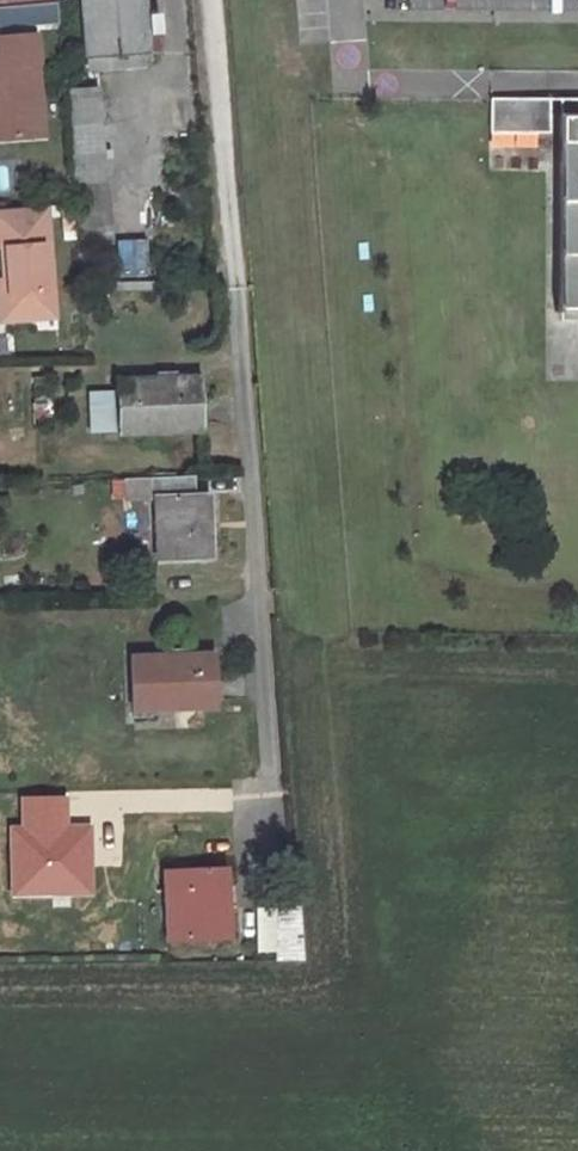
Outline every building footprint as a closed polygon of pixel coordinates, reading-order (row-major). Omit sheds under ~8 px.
[(84,60),(150,54),(146,0),(79,0),(84,60)] [(0,36),(0,137),(42,134),(34,33),(0,36)] [(96,87),(67,89),(73,155),(103,153),(96,87)] [(489,105),(490,131),(523,130),(549,130),(548,105),(489,105)] [(561,106),(560,122),(559,320),(577,320),(577,106),(561,106)] [(523,139),(523,130),(490,131),(490,140),(523,139)] [(103,153),(73,155),(80,233),(110,231),(103,153)] [(9,167),(0,167),(0,192),(9,192),(9,167)] [(0,207),(0,258),(2,285),(4,318),(51,315),(44,205),(0,207)] [(115,240),(117,286),(150,284),(147,238),(115,240)] [(95,262),(83,262),(84,284),(96,284),(95,262)] [(198,380),(117,384),(120,434),(201,430),(198,380)] [(88,389),(87,433),(115,433),(115,390),(88,389)] [(192,477),(123,479),(125,498),(125,500),(155,499),(159,561),(208,559),(204,496),(193,497),(192,477)] [(123,479),(114,479),(114,499),(125,498),(123,479)] [(213,655),(130,659),(133,710),(216,705),(213,655)] [(225,869),(165,871),(168,940),(218,937),(217,894),(227,893),(225,869)] [(227,893),(217,894),(218,937),(230,937),(227,893)] [(299,906),(275,907),(278,959),(303,959),(299,906)]
